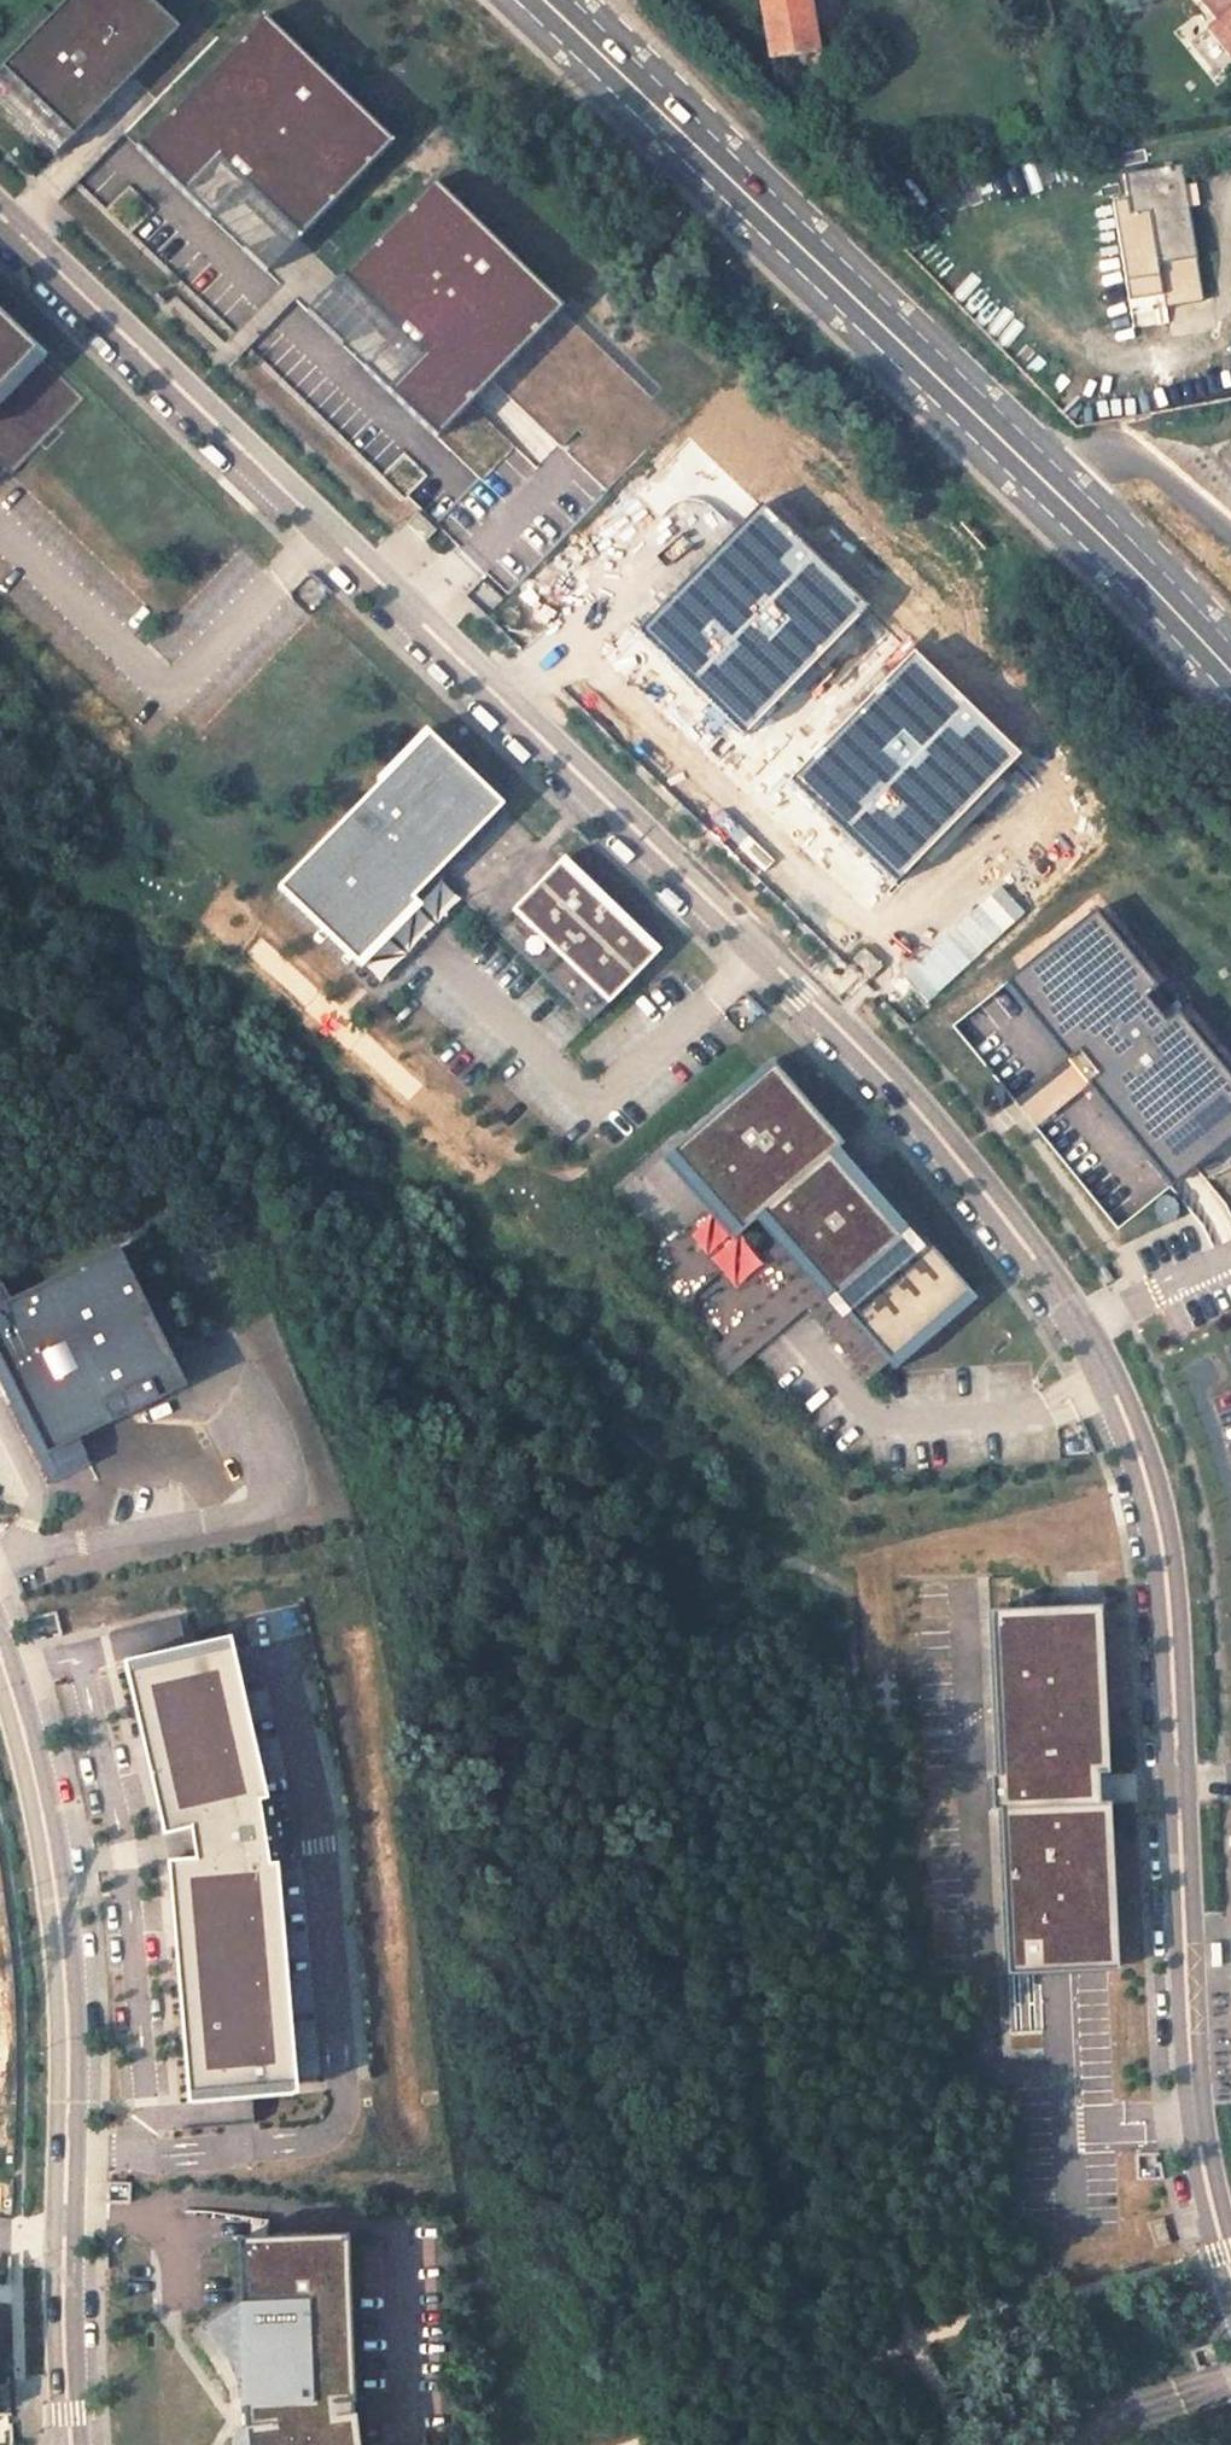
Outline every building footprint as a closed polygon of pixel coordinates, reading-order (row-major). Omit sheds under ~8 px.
[(141,0),(56,0),(0,58),(0,110),(45,153),(168,26),(141,0)] [(762,46),(802,39),(796,0),(753,0),(762,46)] [(1203,4),(1229,36),(1230,35),(1230,0),(1199,0),(1203,4)] [(1219,42),(1229,36),(1203,4),(1195,12),(1219,42)] [(252,13),(126,141),(199,212),(231,180),(288,236),(382,139),(252,13)] [(1218,58),(1196,27),(1180,38),(1203,69),(1218,58)] [(802,39),(762,46),(766,72),(807,64),(802,39)] [(1171,148),(1112,157),(1119,200),(1137,197),(1145,248),(1185,243),(1171,148)] [(541,313),(413,192),(324,285),(408,365),(374,400),(418,442),(541,313)] [(36,359),(0,325),(0,396),(36,359)] [(495,807),(421,736),(274,887),(348,958),(431,872),(495,807)] [(495,807),(431,872),(577,1015),(644,950),(495,807)] [(1095,909),(1000,984),(1058,1056),(1009,1095),(1027,1117),(1078,1076),(1169,1188),(1230,1138),(1230,1083),(1175,1013),(1164,1021),(1146,998),(1158,988),(1095,909)] [(828,1139),(759,1061),(658,1150),(728,1228),(748,1211),(876,1355),(955,1285),(856,1173),(845,1183),(816,1150),(828,1139)] [(13,1388),(52,1467),(67,1460),(81,1453),(73,1438),(180,1384),(112,1249),(2,1304),(0,1300),(0,1363),(13,1388)] [(1095,1611),(990,1616),(1000,1777),(988,1777),(990,1813),(1001,1812),(1013,2033),(1045,2032),(1041,1973),(1115,1969),(1106,1805),(1091,1806),(1089,1772),(1104,1771),(1095,1611)] [(232,1634),(124,1657),(165,1833),(194,1825),(197,1856),(169,1858),(191,2102),(299,2092),(278,1861),(271,1861),(259,1798),(270,1796),(232,1634)] [(242,2240),(256,2444),(364,2444),(360,2417),(336,2420),(334,2403),(356,2402),(352,2235),(242,2240)]
